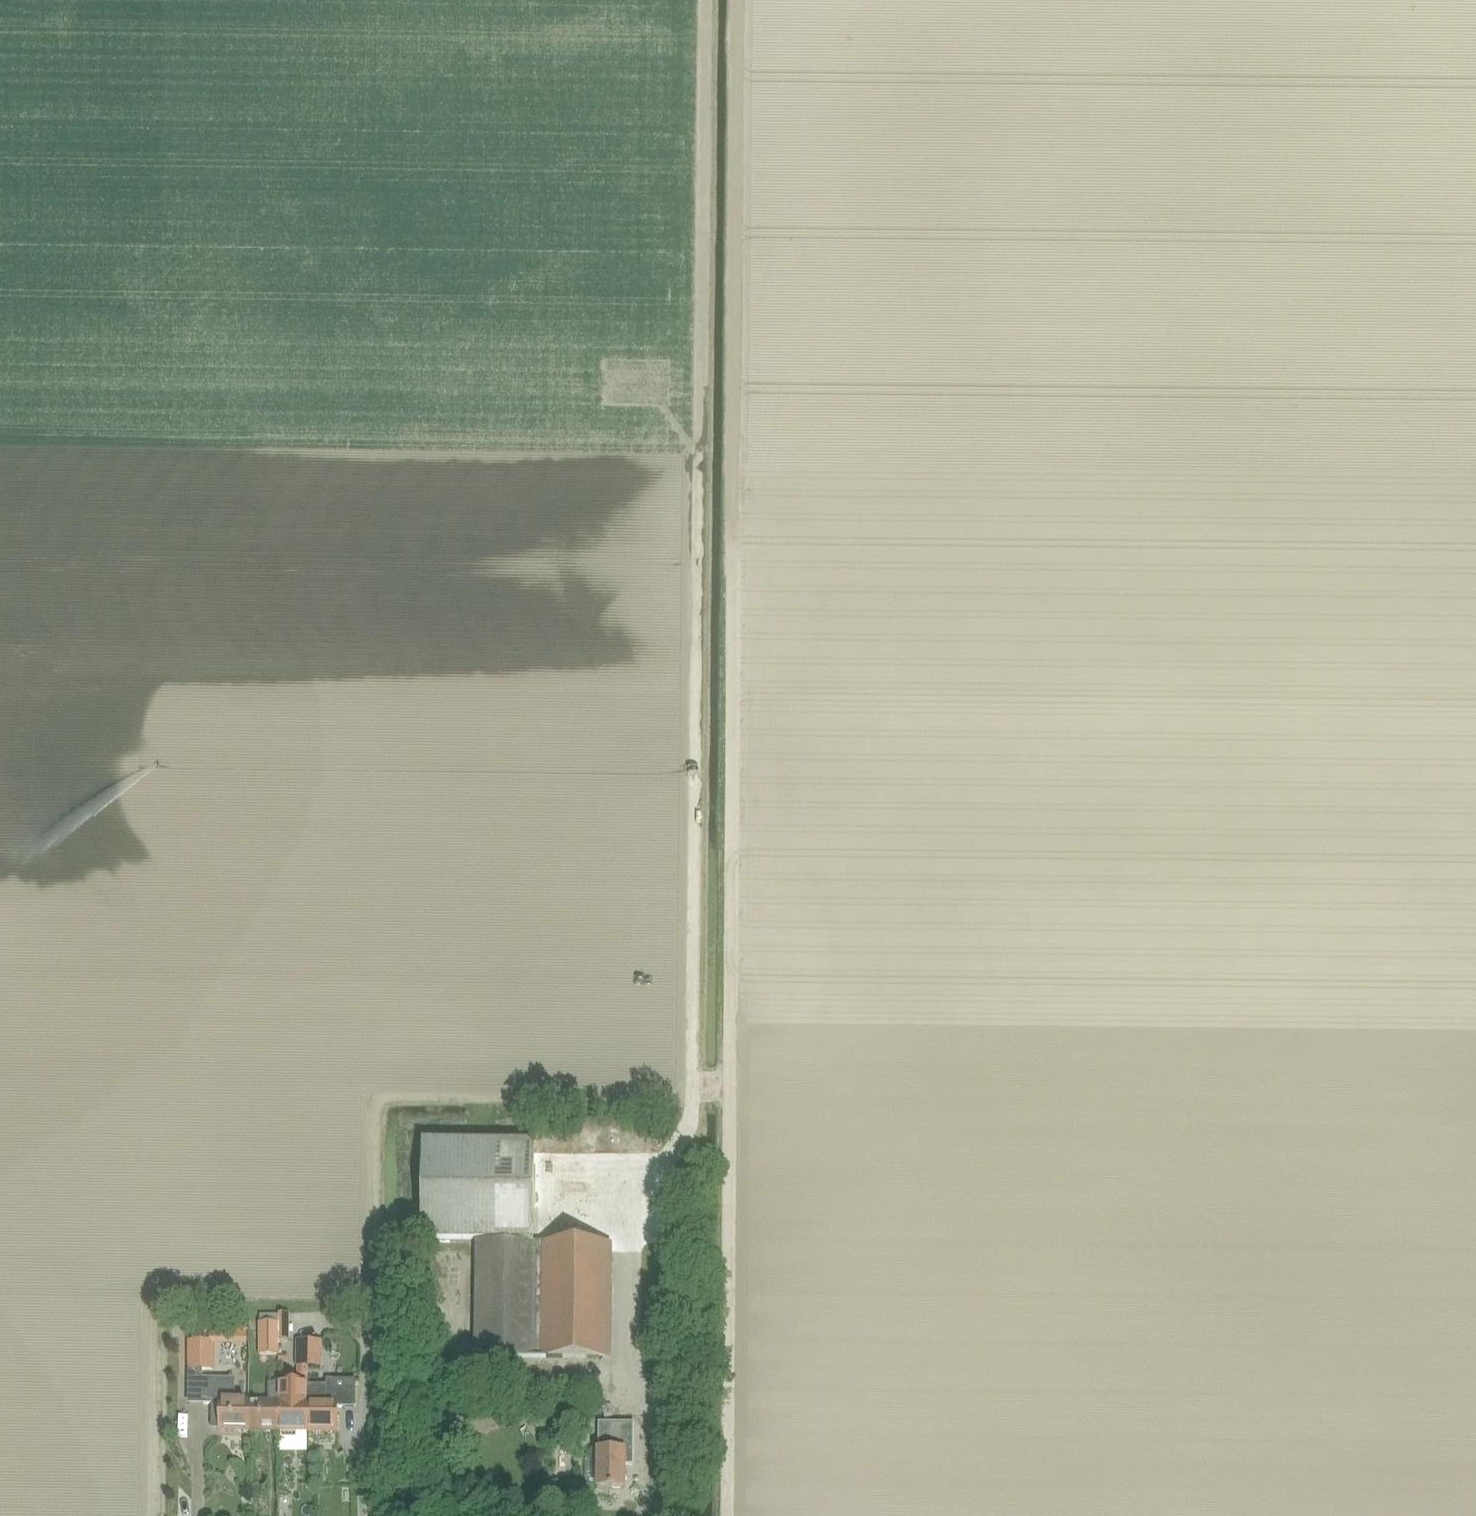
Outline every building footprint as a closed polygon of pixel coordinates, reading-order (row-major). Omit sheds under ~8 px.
[(609,1245),(531,1244),(531,1143),(420,1143),(419,1239),(491,1240),(491,1244),(478,1243),(476,1357),(607,1359),(609,1245)] [(259,1323),(259,1355),(279,1355),(278,1322),(259,1323)] [(189,1340),(189,1369),(211,1370),(212,1341),(189,1340)] [(298,1342),(298,1367),(322,1367),(322,1342),(298,1342)] [(234,1401),(234,1388),(234,1379),(202,1379),(202,1404),(213,1404),(212,1428),(219,1428),(219,1431),(249,1432),(250,1401),(234,1401)] [(355,1408),(355,1388),(355,1380),(326,1380),(325,1402),(308,1402),(307,1402),(307,1433),(336,1433),(337,1408),(355,1408)] [(250,1384),(250,1432),(277,1432),(278,1401),(278,1384),(250,1384)] [(278,1401),(277,1432),(307,1433),(307,1402),(308,1402),(308,1384),(278,1384),(278,1401)] [(631,1465),(631,1451),(632,1423),(597,1423),(597,1488),(624,1488),(624,1465),(631,1465)]
